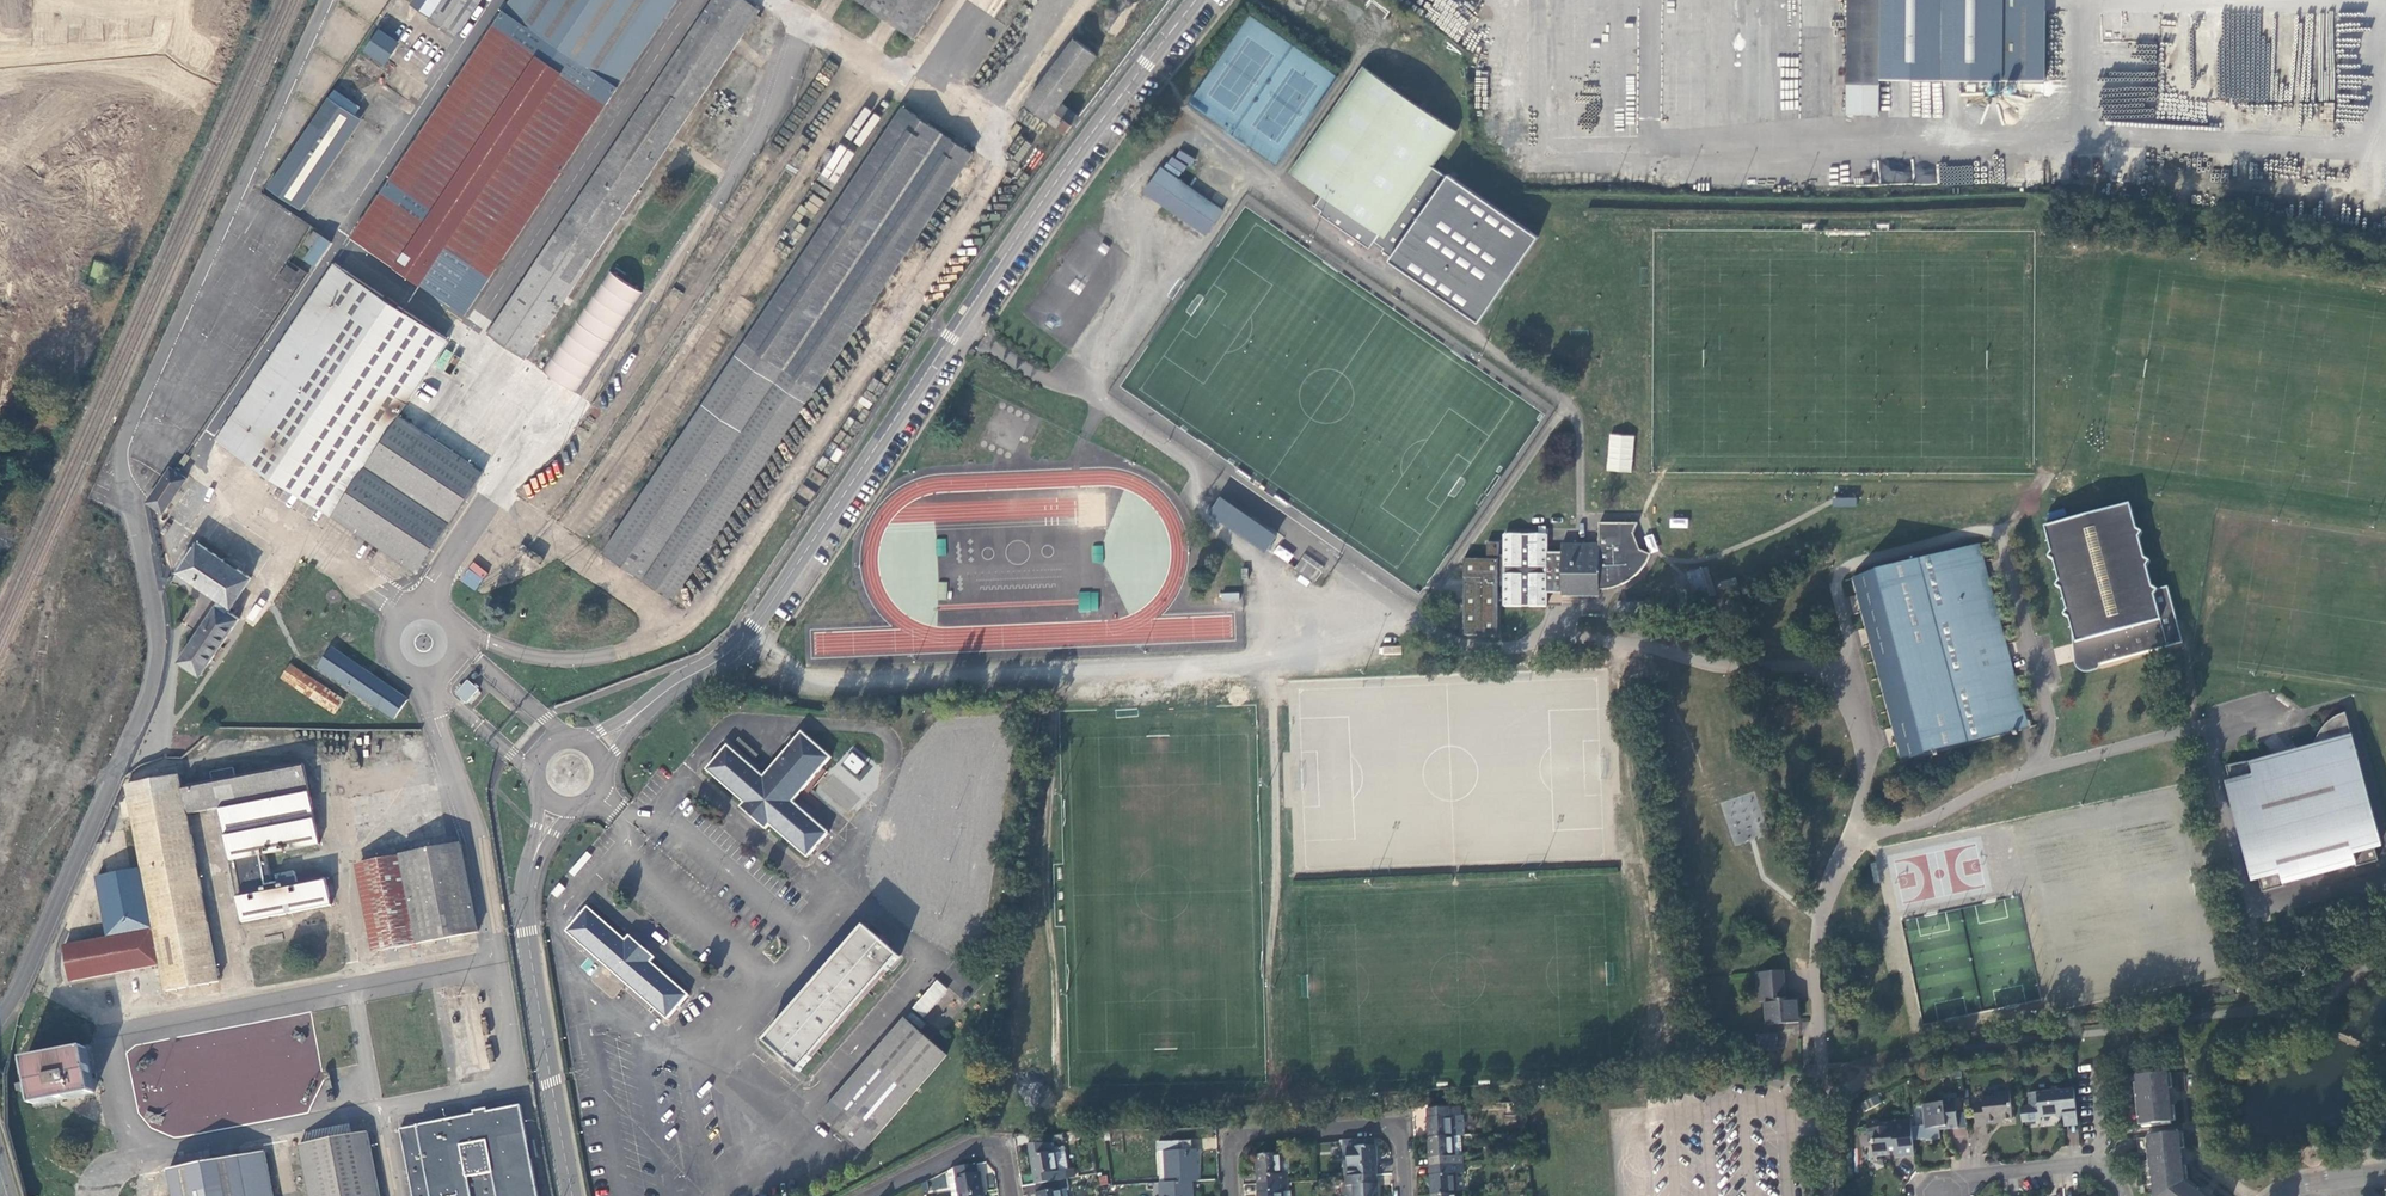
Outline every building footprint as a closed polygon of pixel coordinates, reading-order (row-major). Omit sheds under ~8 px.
[(39,21),(65,22),(66,0),(40,0),(39,21)] [(75,22),(101,24),(103,0),(77,0),(75,22)] [(122,16),(147,16),(148,0),(123,0),(122,16)] [(351,241),(464,317),(677,0),(513,0),(351,241)] [(412,4),(457,35),(481,0),(415,0),(412,4)] [(488,335),(525,359),(759,12),(741,0),(714,0),(708,9),(488,335)] [(708,9),(714,0),(695,0),(708,9)] [(915,38),(941,0),(858,0),(915,38)] [(1880,0),(1848,0),(1848,113),(1880,113),(1880,77),(1880,0)] [(1880,77),(2046,77),(2046,0),(1880,0),(1880,77)] [(397,45),(381,34),(370,50),(386,62),(397,45)] [(1027,105),(1066,134),(1079,117),(1062,104),(1097,57),(1075,41),(1027,105)] [(1479,322),(1539,236),(1449,174),(1447,177),(1433,167),(1457,132),(1363,67),(1290,171),(1321,193),(1323,195),(1315,206),(1322,210),(1320,213),(1370,248),(1375,241),(1384,247),(1382,250),(1392,257),(1389,260),(1479,322)] [(348,75),(340,85),(351,93),(358,82),(348,75)] [(9,90),(8,76),(0,76),(0,91),(9,90)] [(332,97),(268,195),(276,201),(279,196),(298,209),(360,116),(332,97)] [(903,109),(604,554),(673,601),(964,168),(972,156),(903,109)] [(1010,157),(1021,162),(1029,143),(1019,138),(1010,157)] [(1164,168),(1178,178),(1192,159),(1178,149),(1164,168)] [(1877,161),(1879,185),(1912,181),(1910,158),(1877,161)] [(1161,167),(1153,180),(1174,194),(1182,181),(1161,167)] [(974,175),(964,168),(673,601),(683,608),(974,175)] [(1937,168),(1914,168),(1914,184),(1937,184),(1937,168)] [(1153,180),(1145,192),(1206,234),(1223,210),(1182,181),(1174,194),(1153,180)] [(307,245),(313,249),(321,238),(315,234),(307,245)] [(332,244),(322,237),(321,238),(313,249),(303,265),(311,272),(312,272),(332,244)] [(280,347),(218,438),(416,571),(483,472),(398,415),(448,341),(335,265),(280,347)] [(288,267),(277,283),(289,291),(300,275),(288,267)] [(541,370),(575,393),(644,291),(610,268),(541,370)] [(1631,473),(1635,435),(1609,433),(1606,471),(1631,473)] [(186,478),(175,471),(171,467),(147,502),(161,512),(162,513),(186,478)] [(1856,498),(1833,497),(1833,506),(1856,507),(1856,498)] [(1219,503),(1212,513),(1269,552),(1275,542),(1219,503)] [(2157,589),(2151,586),(2146,567),(2150,561),(2144,557),(2138,538),(2142,532),(2136,528),(2129,505),(2045,527),(2052,551),(2048,557),(2054,561),(2059,580),(2056,586),(2062,589),(2067,609),(2064,615),(2070,618),(2076,643),(2080,642),(2084,655),(2083,656),(2082,656),(2081,658),(2081,659),(2080,660),(2080,661),(2080,662),(2081,664),(2081,665),(2082,666),(2083,666),(2084,667),(2085,668),(2087,668),(2088,668),(2089,668),(2183,642),(2168,587),(2157,589)] [(163,524),(168,517),(162,513),(161,512),(156,519),(163,524)] [(1670,517),(1669,527),(1687,529),(1688,519),(1670,517)] [(1599,596),(1599,589),(1599,581),(1606,582),(1607,585),(1610,584),(1614,583),(1617,582),(1620,581),(1622,585),(1625,583),(1628,581),(1631,580),(1634,578),(1636,575),(1639,573),(1641,570),(1644,567),(1646,564),(1648,561),(1649,558),(1650,555),(1639,550),(1628,546),(1633,535),(1638,524),(1599,523),(1599,544),(1562,544),(1562,553),(1547,553),(1547,534),(1505,534),(1505,555),(1499,555),(1499,543),(1488,543),(1488,559),(1464,559),(1464,578),(1468,578),(1468,584),(1466,584),(1465,635),(1477,635),(1477,631),(1482,631),(1482,635),(1499,635),(1499,586),(1505,586),(1505,606),(1547,607),(1547,593),(1547,586),(1562,586),(1562,593),(1562,596),(1599,596)] [(1628,546),(1639,550),(1633,535),(1628,546)] [(936,556),(946,556),(945,539),(936,539),(936,556)] [(251,579),(198,543),(178,573),(220,601),(179,662),(201,676),(239,619),(228,612),(251,579)] [(1103,545),(1092,545),(1091,562),(1103,562),(1103,545)] [(1273,554),(1288,562),(1293,553),(1278,545),(1273,554)] [(1986,596),(1973,546),(1855,578),(1904,761),(2014,732),(2015,735),(2019,734),(2018,731),(2022,730),(2000,646),(2005,645),(1991,594),(1986,596)] [(1303,558),(1296,568),(1315,582),(1322,572),(1303,558)] [(474,591),(487,572),(472,562),(459,580),(474,591)] [(1711,597),(1702,568),(1687,572),(1696,601),(1711,597)] [(1606,582),(1599,581),(1599,589),(1602,589),(1605,589),(1609,589),(1612,588),(1615,587),(1618,586),(1622,585),(1620,581),(1617,582),(1614,583),(1610,584),(1607,585),(1606,582)] [(127,599),(110,591),(105,603),(121,610),(127,599)] [(1078,611),(1097,611),(1098,592),(1078,591),(1078,611)] [(1380,654),(1401,655),(1401,646),(1380,645),(1380,654)] [(406,701),(332,649),(319,668),(394,719),(406,701)] [(291,666),(283,678),(335,713),(343,701),(291,666)] [(468,705),(479,692),(468,682),(457,696),(468,705)] [(2232,765),(2226,766),(2231,785),(2228,786),(2230,795),(2252,878),(2259,876),(2263,891),(2284,885),(2284,882),(2356,862),(2357,865),(2379,859),(2375,845),(2381,843),(2356,749),(2346,714),(2347,713),(2344,714),(2341,715),(2338,716),(2335,718),(2333,720),(2330,721),(2328,724),(2325,726),(2323,728),(2321,731),(2315,743),(2313,745),(2312,747),(2311,749),(2309,750),(2307,751),(2305,752),(2303,753),(2301,754),(2267,763),(2267,761),(2261,761),(2255,761),(2249,762),(2243,762),(2238,763),(2232,765)] [(902,720),(899,727),(909,730),(912,723),(902,720)] [(728,745),(706,770),(744,803),(740,807),(766,829),(770,824),(808,857),(829,833),(793,802),(832,757),(802,732),(763,776),(728,745)] [(319,844),(303,760),(234,773),(232,764),(210,769),(212,777),(181,783),(180,776),(177,776),(135,785),(127,786),(143,869),(97,879),(110,939),(65,947),(72,982),(161,965),(166,992),(219,982),(187,814),(220,807),(230,861),(235,860),(242,895),(237,895),(248,949),(336,932),(326,878),(298,884),(297,879),(279,882),(279,887),(273,889),(267,854),(319,844)] [(133,774),(135,785),(177,776),(176,766),(133,774)] [(1739,799),(1724,800),(1725,819),(1740,818),(1739,799)] [(399,856),(417,943),(477,931),(460,844),(399,856)] [(378,951),(417,943),(399,856),(360,863),(378,951)] [(626,940),(588,907),(566,932),(668,1019),(689,995),(651,962),(655,957),(629,935),(626,940)] [(901,957),(865,926),(764,1041),(800,1073),(901,957)] [(1783,971),(1755,973),(1757,1002),(1766,1001),(1768,1025),(1800,1022),(1798,998),(1785,999),(1783,971)] [(949,991),(938,981),(913,1009),(924,1019),(949,991)] [(822,1115),(864,1151),(947,1056),(905,1019),(822,1115)] [(1758,1049),(1776,1048),(1775,1033),(1757,1034),(1758,1049)] [(26,1060),(34,1104),(93,1092),(85,1048),(26,1060)] [(1715,1060),(1726,1059),(1725,1048),(1715,1049),(1715,1060)] [(2168,1070),(2134,1074),(2136,1092),(2131,1092),(2133,1110),(2137,1109),(2139,1127),(2169,1124),(2169,1122),(2173,1121),(2171,1107),(2167,1107),(2166,1098),(2165,1088),(2170,1088),(2168,1070)] [(2064,1109),(2076,1108),(2074,1090),(2049,1092),(2050,1094),(2038,1095),(2038,1092),(2029,1093),(2030,1107),(2021,1108),(2022,1123),(2041,1121),(2041,1119),(2040,1114),(2049,1113),(2049,1118),(2054,1116),(2056,1117),(2061,1119),(2064,1109)] [(2014,1118),(2010,1091),(1995,1093),(1992,1097),(1984,1098),(1984,1102),(1975,1103),(1977,1126),(1987,1125),(1986,1123),(1994,1121),(1998,1122),(1998,1120),(2014,1118)] [(1861,1103),(1865,1111),(1881,1103),(1877,1095),(1861,1103)] [(1959,1129),(1956,1100),(1944,1101),(1944,1104),(1923,1106),(1926,1129),(1942,1126),(1947,1127),(1947,1130),(1959,1129)] [(1428,1117),(1429,1137),(1453,1136),(1462,1136),(1465,1136),(1464,1115),(1461,1115),(1460,1106),(1428,1108),(1429,1117),(1428,1117)] [(418,1127),(422,1149),(406,1153),(414,1195),(540,1195),(522,1107),(490,1113),(489,1110),(475,1112),(476,1116),(418,1127)] [(2065,1126),(2077,1125),(2076,1108),(2064,1109),(2065,1126)] [(1896,1157),(1916,1156),(1912,1120),(1880,1123),(1880,1121),(1868,1122),(1870,1143),(1873,1142),(1875,1156),(1882,1154),(1891,1155),(1891,1151),(1896,1151),(1896,1157)] [(348,1125),(332,1127),(333,1134),(349,1133),(348,1125)] [(2078,1126),(2067,1126),(2068,1145),(2078,1145),(2078,1126)] [(401,1130),(406,1153),(422,1149),(418,1127),(401,1130)] [(2146,1134),(2148,1152),(2144,1153),(2146,1169),(2149,1169),(2152,1195),(2200,1195),(2194,1191),(2196,1188),(2185,1179),(2183,1166),(2179,1166),(2178,1157),(2178,1149),(2182,1149),(2180,1133),(2176,1133),(2176,1131),(2146,1134)] [(309,1195),(380,1195),(368,1132),(299,1146),(309,1195)] [(1431,1157),(1431,1166),(1463,1164),(1462,1136),(1453,1136),(1429,1137),(1430,1157),(1431,1157)] [(1354,1176),(1377,1175),(1377,1166),(1376,1146),(1375,1146),(1375,1138),(1343,1140),(1343,1148),(1344,1167),(1353,1167),(1354,1176)] [(1161,1183),(1192,1181),(1198,1181),(1197,1149),(1193,1149),(1192,1140),(1159,1142),(1161,1183)] [(1068,1179),(1074,1178),(1072,1169),(1068,1170),(1064,1146),(1054,1148),(1054,1144),(1030,1143),(1036,1184),(1037,1183),(1068,1179)] [(175,1195),(272,1195),(264,1152),(170,1170),(175,1195)] [(1290,1173),(1289,1153),(1280,1154),(1281,1173),(1287,1173),(1290,1173)] [(1281,1173),(1280,1154),(1257,1155),(1258,1175),(1260,1175),(1260,1184),(1288,1182),(1287,1173),(1281,1173)] [(949,1170),(953,1195),(960,1195),(984,1192),(980,1172),(978,1173),(977,1163),(956,1167),(949,1170)] [(1431,1175),(1432,1195),(1456,1193),(1455,1174),(1464,1173),(1463,1164),(1431,1166),(1432,1175),(1431,1175)] [(1353,1167),(1344,1167),(1344,1176),(1347,1176),(1354,1176),(1353,1167)] [(1378,1183),(1377,1175),(1354,1176),(1347,1176),(1347,1185),(1345,1185),(1343,1187),(1343,1194),(1345,1195),(1348,1195),(1355,1195),(1379,1195),(1378,1183)] [(1066,1188),(1069,1187),(1068,1179),(1037,1183),(1039,1192),(1038,1192),(1039,1195),(1067,1195),(1066,1188)] [(1192,1181),(1161,1183),(1160,1183),(1161,1195),(1193,1195),(1192,1181)] [(1259,1195),(1290,1195),(1290,1191),(1288,1192),(1288,1182),(1260,1184),(1261,1192),(1259,1192),(1259,1195)]
